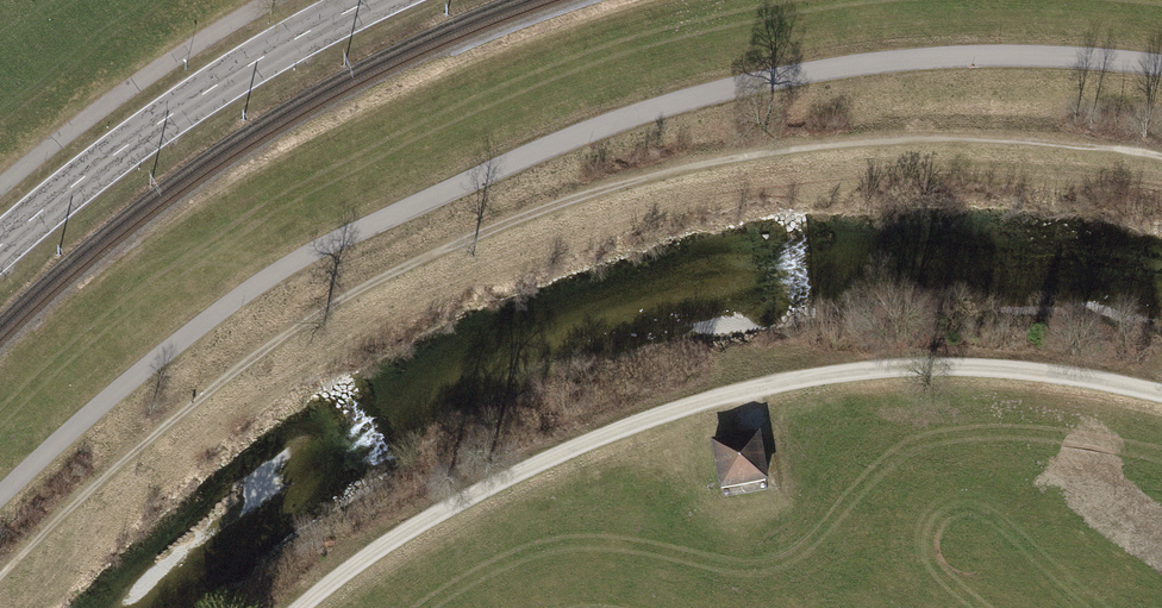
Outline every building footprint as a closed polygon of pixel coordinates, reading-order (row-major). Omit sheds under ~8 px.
[(762,437),(712,446),(720,495),(771,486),(762,437)]
